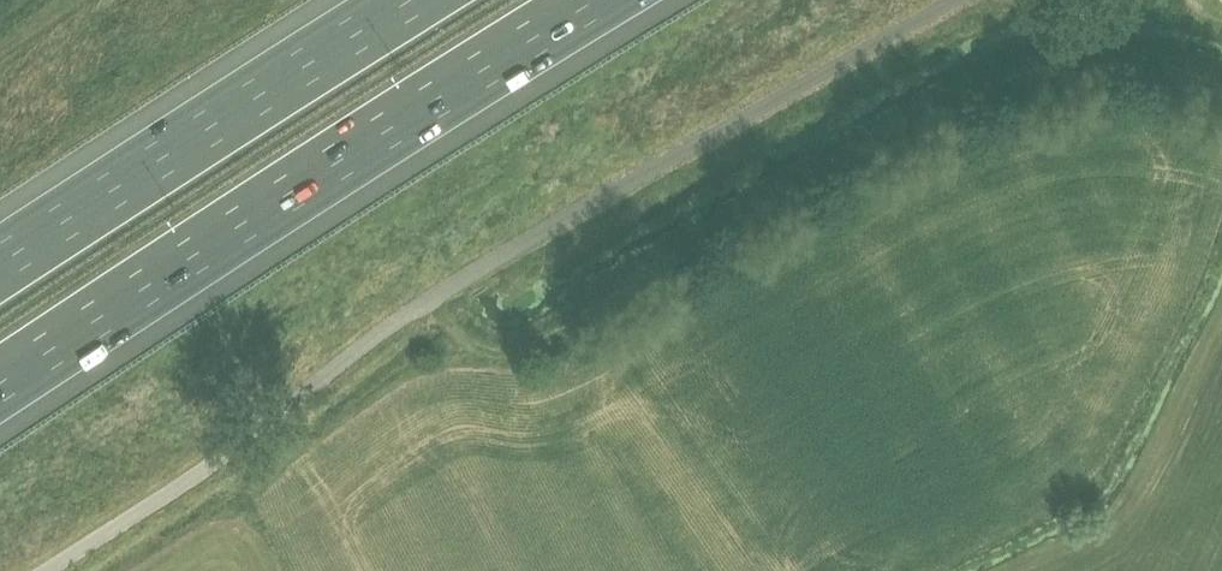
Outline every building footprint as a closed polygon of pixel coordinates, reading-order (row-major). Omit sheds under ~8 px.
[(286,32),(297,50),(308,43),(297,25),(286,32)]
